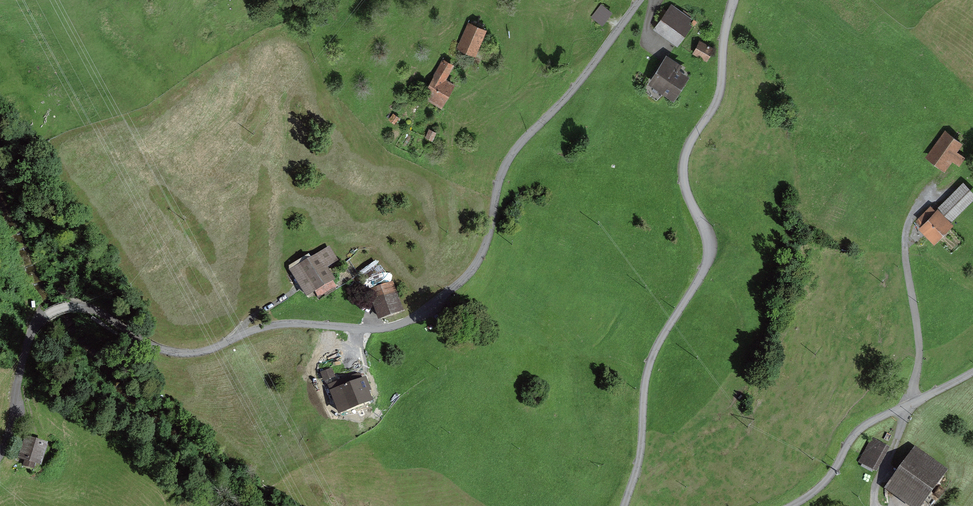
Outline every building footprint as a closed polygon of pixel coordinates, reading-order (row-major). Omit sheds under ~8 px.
[(693,18),(671,2),(653,29),(677,47),(692,25),(689,23),(693,18)] [(612,12),(601,4),(591,17),(602,25),(612,12)] [(487,29),(468,21),(456,48),(475,56),(487,29)] [(706,43),(700,40),(693,53),(707,61),(715,48),(706,43)] [(682,66),(666,55),(648,83),(674,100),(689,76),(680,70),(682,66)] [(454,65),(443,59),(422,97),(442,108),(455,83),(446,79),(454,65)] [(399,118),(393,113),(388,120),(395,124),(399,118)] [(436,132),(429,129),(425,138),(433,141),(436,132)] [(962,143),(944,131),(927,157),(945,169),(951,160),(959,166),(965,157),(956,151),(962,143)] [(952,221),(972,200),(972,192),(963,182),(935,210),(930,206),(916,220),(920,226),(918,228),(934,244),(954,224),(952,221)] [(331,247),(289,271),(305,300),(335,283),(325,267),(338,259),(331,247)] [(393,282),(368,291),(379,320),(404,311),(393,282)] [(334,377),(331,369),(321,372),(324,381),(334,377)] [(372,392),(366,377),(362,379),(360,373),(328,385),(339,415),(371,402),(367,394),(372,392)] [(48,444),(24,436),(18,459),(23,461),(22,466),(33,470),(35,464),(40,466),(48,444)] [(876,472),(890,448),(872,438),(859,462),(862,464),(876,472)] [(915,447),(885,489),(908,505),(923,505),(948,471),(915,447)]
